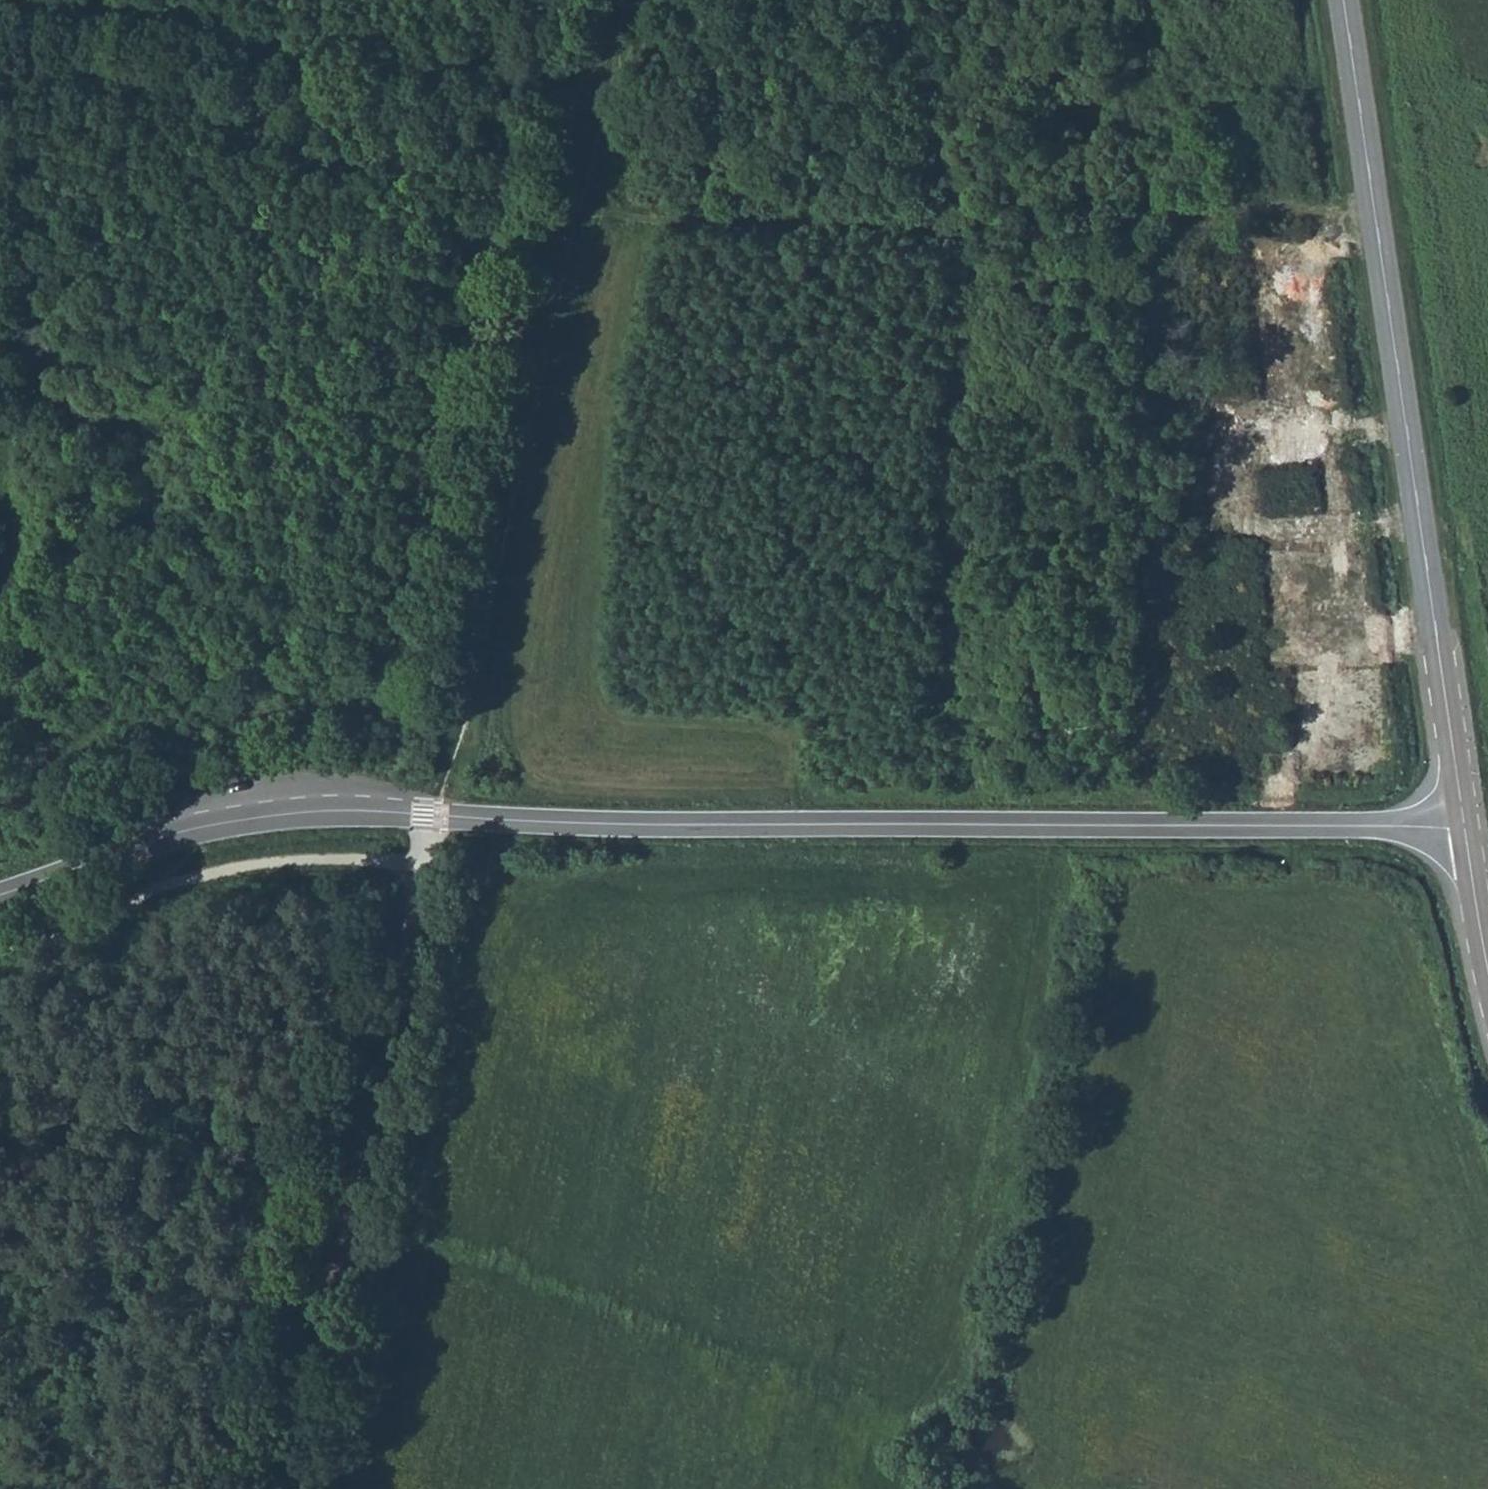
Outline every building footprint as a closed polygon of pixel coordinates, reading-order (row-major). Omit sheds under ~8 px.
[(479,793),(492,795),(494,781),(482,779),(479,793)]
